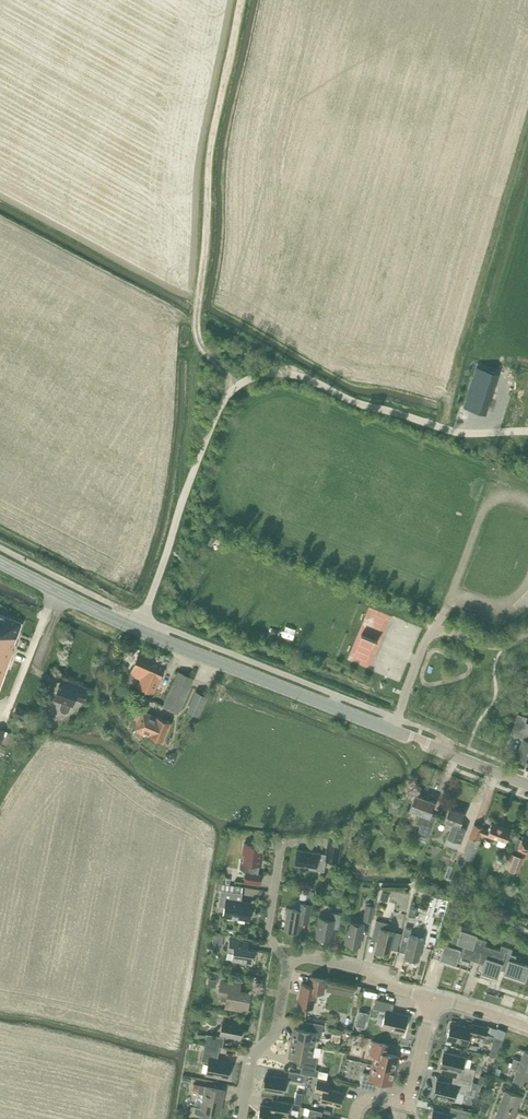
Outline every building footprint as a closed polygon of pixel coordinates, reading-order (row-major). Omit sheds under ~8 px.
[(497,373),(476,366),(464,406),(485,412),(497,373)] [(16,644),(14,643),(22,622),(0,614),(0,687),(16,644)] [(130,673),(141,678),(137,686),(153,693),(166,665),(138,653),(132,667),(133,667),(130,673)] [(194,678),(178,671),(163,705),(179,712),(194,678)] [(59,685),(54,699),(61,701),(59,707),(61,711),(65,712),(69,710),(71,705),(72,705),(75,697),(83,700),(87,687),(75,683),(64,679),(62,686),(59,685)] [(205,696),(197,692),(189,710),(197,713),(205,696)] [(24,719),(28,709),(17,705),(14,716),(24,719)] [(143,710),(134,730),(144,734),(145,733),(153,714),(143,710)] [(163,740),(171,722),(153,714),(145,733),(163,740)] [(517,735),(523,737),(517,755),(527,759),(527,723),(522,720),(517,735)] [(165,753),(163,758),(173,763),(183,745),(177,742),(170,756),(165,753)] [(421,833),(419,838),(426,841),(428,836),(436,816),(430,814),(434,801),(415,794),(410,808),(425,814),(423,818),(419,817),(417,823),(420,824),(418,831),(421,833)] [(444,820),(452,823),(445,842),(458,847),(465,827),(459,825),(464,812),(449,806),(444,820)] [(488,830),(482,828),(483,827),(474,823),(460,861),(464,863),(466,858),(471,860),(476,848),(475,847),(480,833),(498,839),(496,844),(504,847),(506,841),(511,830),(491,822),(488,830)] [(523,835),(516,853),(510,851),(504,866),(519,872),(524,856),(521,855),(523,851),(527,852),(527,837),(523,835)] [(325,859),(338,861),(341,841),(328,839),(325,854),(296,849),(294,863),(309,866),(309,868),(323,870),(325,859)] [(259,864),(261,864),(263,853),(260,853),(261,845),(255,844),(255,843),(248,841),(247,843),(244,843),(243,853),(244,853),(243,861),(240,861),(239,868),(245,872),(244,882),(259,884),(261,874),(257,873),(259,864)] [(434,885),(422,881),(419,889),(431,893),(434,885)] [(224,909),(222,919),(249,923),(252,904),(241,903),(242,895),(221,892),(218,908),(224,909)] [(299,902),(298,909),(288,907),(285,929),(299,932),(301,920),(308,921),(309,917),(311,904),(299,902)] [(366,904),(363,919),(370,920),(373,905),(366,904)] [(316,937),(330,939),(332,927),(339,928),(342,913),(330,911),(329,918),(320,916),(316,937)] [(397,950),(401,933),(387,929),(389,923),(376,920),(371,939),(377,941),(375,949),(389,952),(390,948),(397,950)] [(363,924),(349,921),(345,942),(359,945),(363,924)] [(505,970),(503,974),(524,981),(527,970),(527,965),(509,958),(512,948),(501,944),(500,949),(485,945),(486,939),(476,936),(478,931),(462,925),(458,936),(453,934),(450,944),(444,943),(439,960),(455,965),(459,954),(469,957),(468,958),(484,963),(480,974),(497,979),(500,968),(505,970)] [(399,950),(405,952),(404,956),(418,959),(423,938),(410,935),(411,928),(405,927),(399,950)] [(220,940),(220,944),(224,945),(224,939),(223,939),(224,936),(221,936),(221,935),(214,934),(214,939),(220,940)] [(228,950),(233,951),(232,959),(252,962),(254,949),(247,948),(248,941),(230,939),(228,950)] [(301,983),(297,1005),(313,1007),(315,991),(323,992),(326,979),(311,976),(309,985),(301,983)] [(216,986),(217,979),(208,978),(207,985),(216,986)] [(225,1007),(241,1009),(241,1006),(248,1007),(250,992),(239,990),(240,984),(220,980),(218,992),(225,994),(224,997),(227,998),(225,1007)] [(333,981),(331,988),(339,989),(340,982),(333,981)] [(382,1026),(403,1031),(407,1015),(392,1012),(394,1003),(375,999),(373,1007),(385,1010),(382,1026)] [(363,1026),(365,1018),(357,1016),(355,1024),(363,1026)] [(220,1033),(240,1037),(243,1023),(236,1022),(237,1018),(228,1017),(227,1020),(223,1019),(220,1033)] [(309,1022),(307,1030),(294,1028),(291,1042),(313,1045),(315,1036),(321,1037),(323,1024),(309,1022)] [(470,1033),(484,1037),(487,1027),(472,1024),(471,1028),(450,1023),(447,1038),(452,1039),(467,1043),(470,1033)] [(497,1028),(493,1037),(494,1037),(503,1039),(506,1031),(497,1027),(497,1028)] [(222,1047),(224,1037),(206,1034),(204,1043),(219,1046),(222,1047)] [(373,1040),(370,1053),(375,1054),(373,1064),(394,1069),(398,1055),(384,1052),(386,1044),(373,1040)] [(303,1058),(301,1067),(300,1073),(318,1076),(319,1069),(315,1069),(317,1056),(312,1055),(313,1045),(291,1042),(289,1056),(303,1058)] [(204,1043),(201,1060),(201,1063),(208,1064),(206,1073),(228,1077),(231,1062),(217,1059),(219,1046),(204,1043)] [(524,1050),(520,1060),(514,1058),(512,1062),(527,1068),(527,1051),(524,1050)] [(444,1051),(440,1066),(446,1068),(455,1070),(453,1076),(472,1081),(475,1069),(463,1066),(465,1057),(444,1051)] [(513,1079),(527,1085),(527,1068),(512,1062),(510,1066),(517,1069),(513,1079)] [(363,1072),(359,1085),(375,1089),(378,1080),(391,1083),(394,1069),(373,1064),(370,1074),(363,1072)] [(303,1081),(303,1080),(306,1081),(307,1074),(289,1071),(287,1079),(303,1081)] [(308,1074),(305,1087),(310,1088),(313,1075),(312,1075),(308,1074)] [(265,1075),(263,1089),(283,1092),(285,1078),(265,1075)] [(480,1075),(478,1082),(487,1084),(489,1077),(480,1075)] [(456,1091),(465,1093),(466,1088),(470,1089),(472,1081),(453,1076),(452,1083),(437,1080),(433,1095),(454,1100),(456,1091)] [(315,1088),(314,1091),(322,1093),(320,1100),(340,1105),(343,1092),(328,1088),(330,1082),(317,1079),(315,1088)] [(194,1111),(207,1118),(215,1111),(220,1112),(225,1090),(199,1084),(198,1092),(204,1093),(201,1107),(196,1106),(196,1107),(195,1106),(194,1111)] [(519,1104),(523,1096),(505,1089),(499,1104),(516,1110),(518,1104),(519,1104)] [(289,1102),(276,1100),(272,1100),(271,1106),(260,1104),(258,1118),(280,1118),(281,1113),(287,1114),(289,1102)] [(514,1117),(516,1110),(499,1104),(494,1118),(514,1118),(515,1117),(514,1117)] [(451,1118),(452,1118),(470,1118),(472,1112),(451,1106),(449,1114),(433,1110),(430,1118),(451,1118)] [(320,1118),(322,1111),(305,1107),(303,1114),(308,1115),(307,1118),(311,1118),(326,1118),(320,1118)]
